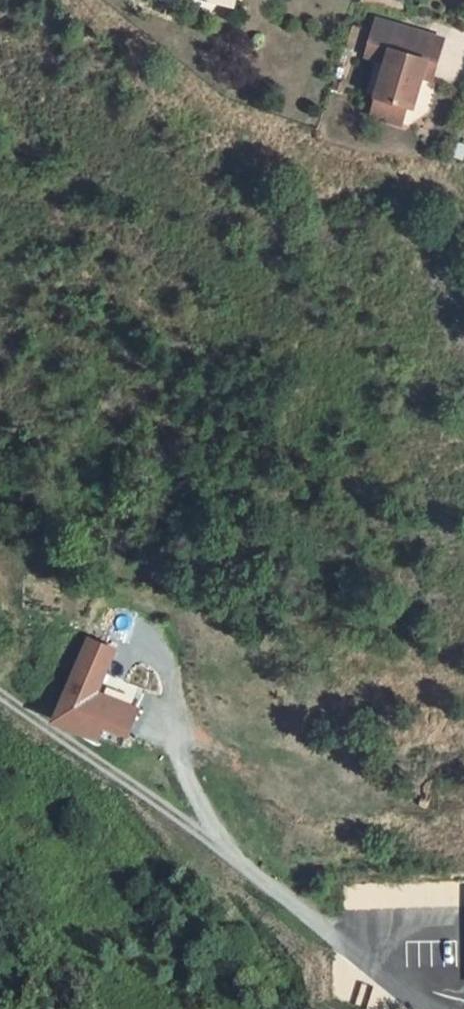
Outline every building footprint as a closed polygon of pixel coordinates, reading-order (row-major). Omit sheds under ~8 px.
[(401,0),(382,0),(372,30),(393,37),(375,89),(405,100),(411,82),(417,83),(427,53),(437,56),(443,39),(411,29),(419,6),(401,0)] [(451,17),(419,6),(411,29),(443,39),(451,17)] [(115,641),(98,633),(64,713),(126,740),(139,712),(131,707),(135,699),(101,685),(110,663),(109,657),(110,648),(115,641)] [(131,707),(139,712),(140,709),(143,703),(135,699),(131,707)]
